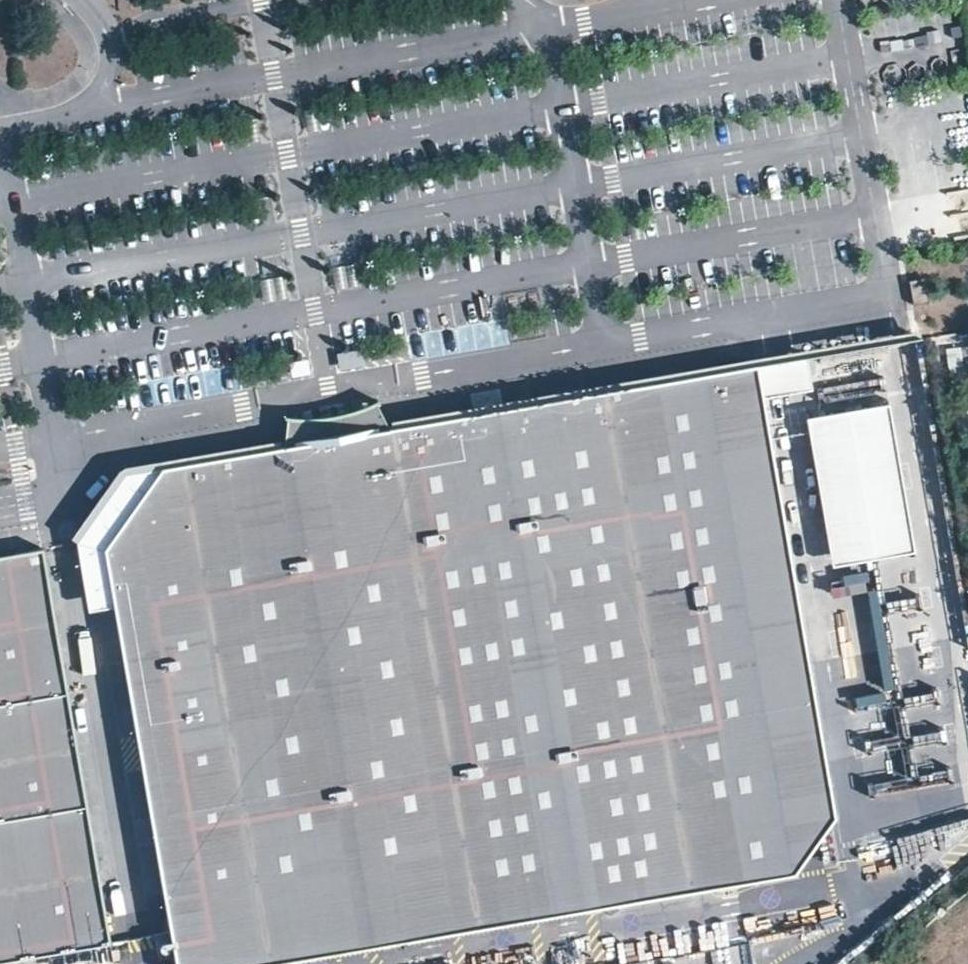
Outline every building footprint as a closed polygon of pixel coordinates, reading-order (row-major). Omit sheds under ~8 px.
[(965,624),(910,314),(757,340),(812,651),(965,624)] [(457,329),(458,339),(470,338),(471,349),(507,345),(505,323),(457,329)] [(812,651),(757,340),(329,415),(159,445),(101,527),(169,916),(592,842),(600,891),(800,856),(838,798),(812,651)] [(66,667),(41,522),(0,530),(0,678),(66,667)] [(66,667),(0,678),(0,962),(110,943),(66,667)] [(600,891),(592,842),(169,916),(178,963),(185,963),(600,891)]
